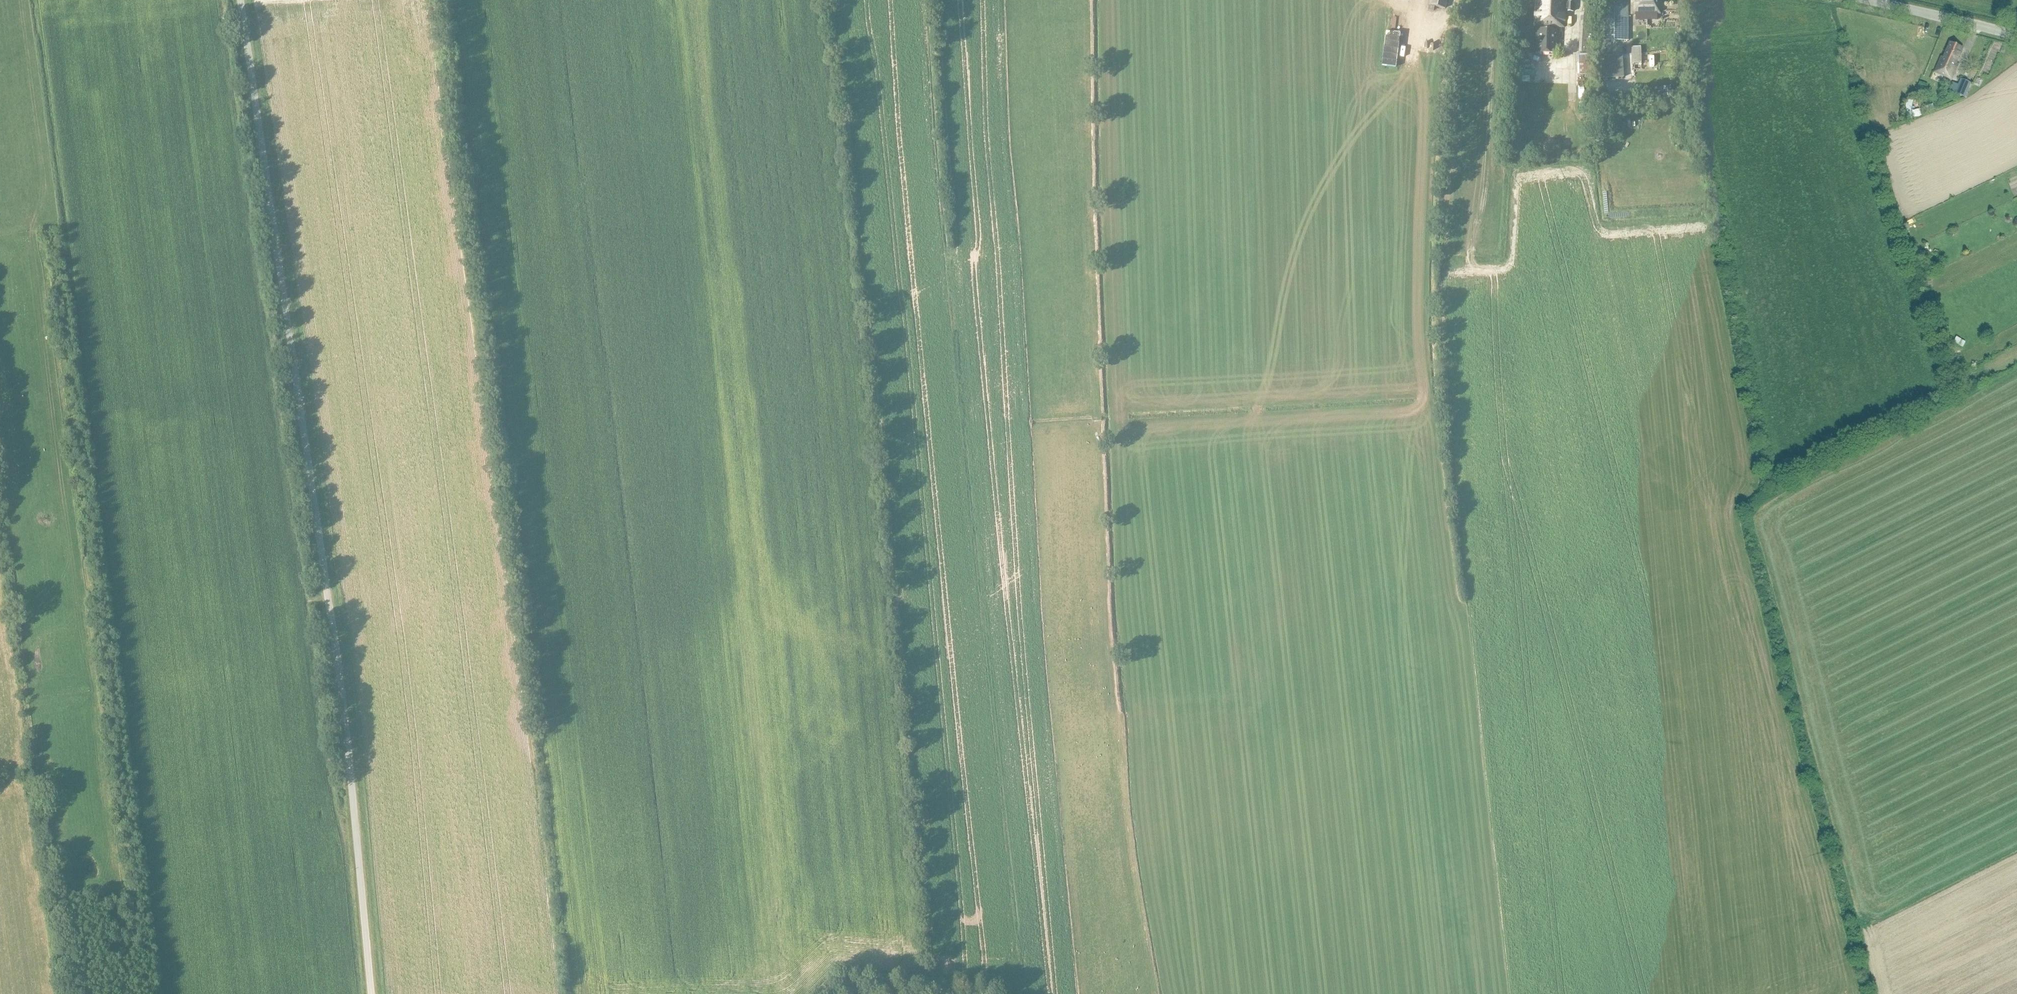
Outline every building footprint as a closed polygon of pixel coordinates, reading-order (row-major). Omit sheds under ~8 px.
[(1429,5),(1445,9),(1447,0),(1430,0),(1429,5)] [(1564,28),(1565,10),(1566,10),(1566,11),(1573,12),(1573,1),(1567,1),(1567,2),(1565,2),(1565,1),(1560,1),(1560,0),(1535,0),(1535,12),(1536,12),(1536,16),(1534,16),(1534,26),(1564,28)] [(1605,41),(1628,41),(1628,0),(1605,0),(1605,41)] [(1659,14),(1659,0),(1632,0),(1632,14),(1659,14)] [(1579,53),(1590,53),(1590,39),(1593,40),(1593,25),(1591,24),(1592,13),(1581,12),(1579,53)] [(1535,29),(1534,53),(1557,54),(1558,30),(1535,29)] [(1963,49),(1950,43),(1944,56),(1942,56),(1935,71),(1952,79),(1959,64),(1957,62),(1963,49)] [(1641,47),(1632,47),(1632,63),(1641,63),(1641,47)] [(1597,79),(1624,77),(1622,55),(1596,57),(1597,79)] [(1978,79),(1982,82),(1987,76),(1982,73),(1978,79)] [(1956,92),(1966,96),(1972,83),(1961,79),(1956,92)] [(1631,92),(1604,94),(1605,106),(1632,104),(1632,96),(1632,95),(1631,92)] [(1921,116),(1921,115),(1919,109),(1910,112),(1913,99),(1907,98),(1904,114),(1907,114),(1904,115),(1905,120),(1914,117),(1914,118),(1921,116)] [(1960,332),(1957,338),(1967,343),(1970,337),(1960,332)]
